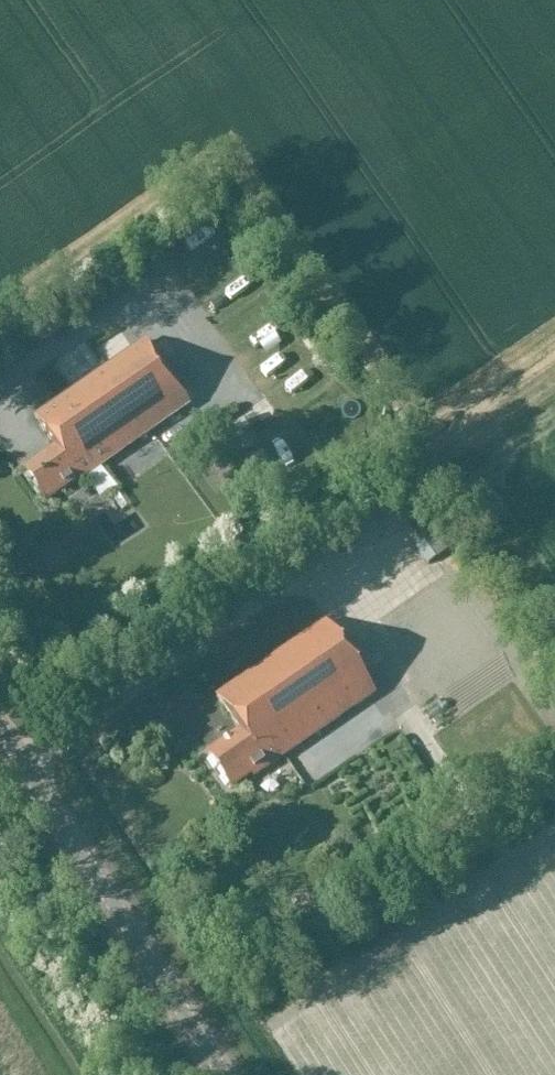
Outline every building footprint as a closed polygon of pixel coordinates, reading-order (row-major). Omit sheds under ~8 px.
[(80,484),(193,406),(149,342),(37,420),(59,451),(27,473),(47,502),(77,480),(80,484)] [(252,417),(244,423),(250,431),(257,425),(252,417)] [(213,444),(203,450),(211,461),(220,456),(213,444)] [(264,775),(377,696),(326,624),(219,698),(247,739),(212,763),(232,793),(261,771),(264,775)]
